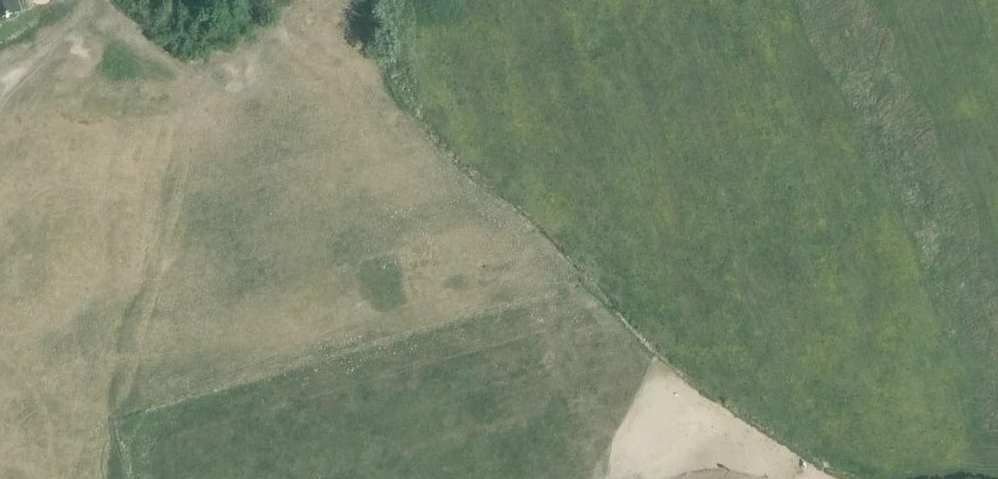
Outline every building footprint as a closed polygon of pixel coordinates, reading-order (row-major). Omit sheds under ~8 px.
[(5,16),(6,18),(8,17),(8,15),(15,12),(11,0),(0,0),(0,18),(5,16)] [(212,10),(209,2),(209,0),(207,0),(200,3),(204,13),(212,10)] [(209,2),(214,14),(226,10),(222,0),(215,0),(209,2)]
